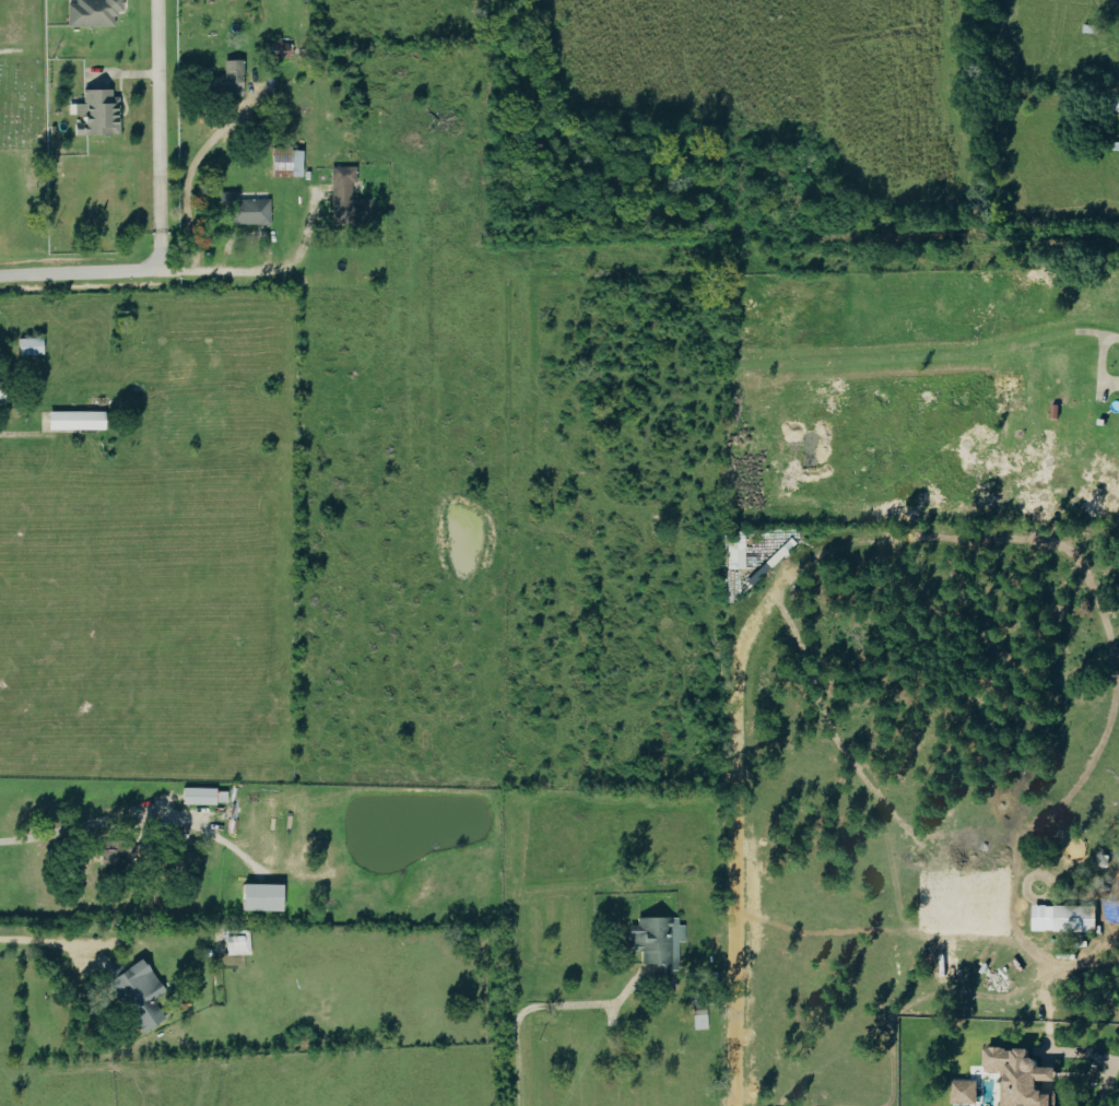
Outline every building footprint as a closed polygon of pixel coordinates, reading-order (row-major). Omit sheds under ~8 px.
[(113,11),(120,11),(120,0),(74,0),(74,4),(66,4),(66,27),(113,26),(113,11)] [(292,59),(292,44),(280,43),(279,58),(292,59)] [(223,61),(223,78),(204,78),(204,98),(242,97),(241,61),(223,61)] [(117,97),(110,98),(110,90),(82,91),(82,104),(69,105),(69,115),(75,115),(75,136),(118,135),(117,97)] [(300,177),(300,149),(273,148),(272,176),(300,177)] [(334,167),(333,218),(369,219),(369,199),(350,198),(350,183),(355,183),(356,167),(334,167)] [(269,199),(238,200),(238,192),(228,192),(230,226),(270,225),(269,199)] [(40,337),(17,338),(17,355),(41,354),(40,337)] [(48,410),(48,427),(104,427),(105,410),(48,410)] [(745,530),(728,530),(727,569),(744,569),(745,530)] [(215,788),(182,787),(182,804),(215,805),(215,788)] [(114,842),(114,849),(102,849),(102,869),(128,868),(127,841),(114,842)] [(239,910),(278,911),(279,885),(240,884),(239,910)] [(1095,933),(1096,907),(1032,905),(1031,931),(1095,933)] [(627,951),(640,951),(640,964),(653,964),(652,985),(670,985),(671,959),(677,960),(677,941),(684,942),(684,925),(677,925),(677,917),(636,917),(636,926),(627,925),(627,951)] [(249,930),(234,930),(235,936),(224,936),(224,955),(250,954),(249,930)] [(1055,1092),(1034,1092),(1034,1081),(1054,1081),(1054,1067),(1033,1067),(1033,1058),(1025,1058),(1025,1049),(982,1049),(982,1073),(1000,1073),(1000,1105),(1055,1105),(1055,1092)] [(976,1080),(950,1081),(951,1105),(977,1104),(976,1080)]
